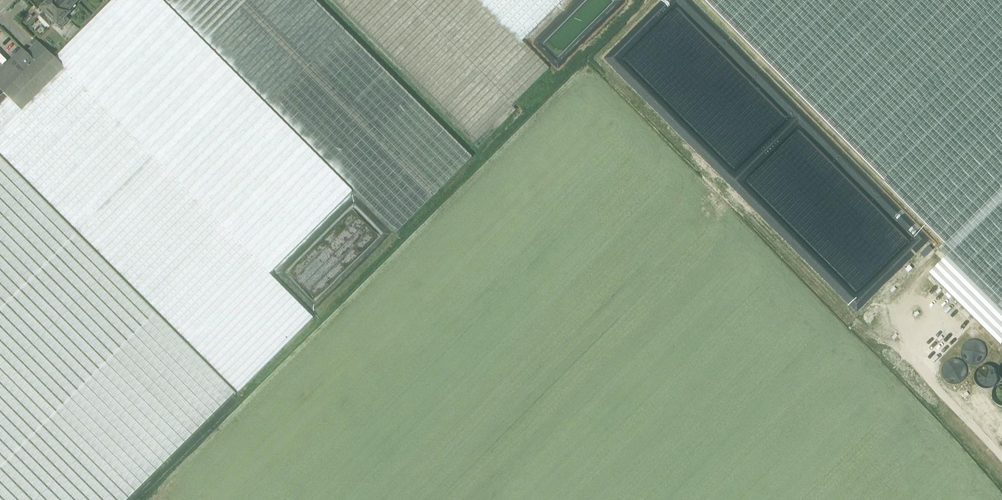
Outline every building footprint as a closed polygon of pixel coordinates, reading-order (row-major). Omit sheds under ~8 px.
[(237,393),(251,380),(311,318),(268,274),(272,269),(282,259),(350,192),(350,191),(160,0),(113,0),(57,55),(53,58),(36,42),(24,53),(21,49),(0,70),(0,155),(237,393)] [(74,0),(49,0),(40,9),(43,12),(38,16),(49,27),(53,23),(56,26),(56,25),(60,29),(68,21),(64,17),(68,14),(66,12),(76,2),(74,0)] [(246,83),(395,232),(470,157),(313,0),(163,0),(246,83)] [(523,38),(484,0),(329,0),(477,148),(514,110),(510,106),(548,68),(520,41),(523,38)] [(523,38),(561,0),(484,0),(523,38)] [(945,242),(939,248),(947,256),(1001,312),(1001,0),(703,0),(945,242)] [(79,31),(74,26),(66,34),(71,39),(79,31)] [(0,158),(0,499),(128,499),(234,394),(0,158)] [(1000,345),(1001,343),(1001,312),(947,256),(930,274),(1000,345)]
